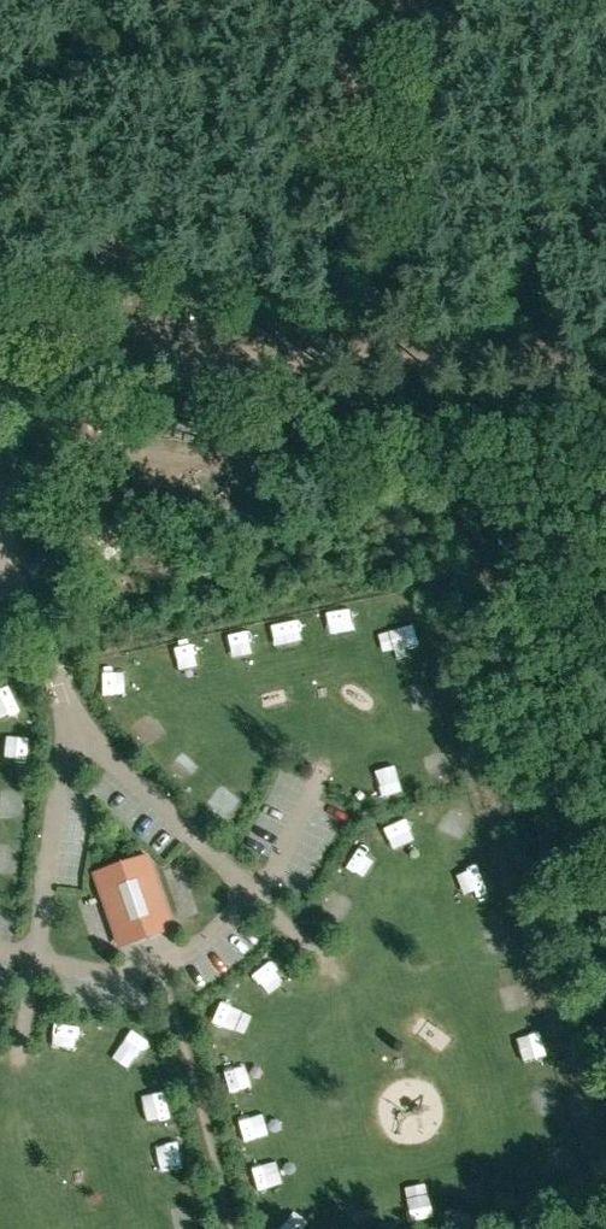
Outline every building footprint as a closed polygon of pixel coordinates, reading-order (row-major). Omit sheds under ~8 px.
[(330,640),(351,638),(349,614),(328,615),(330,640)] [(270,628),(276,653),(299,648),(293,623),(270,628)] [(391,638),(399,663),(421,656),(413,631),(391,638)] [(226,636),(229,657),(248,655),(246,634),(226,636)] [(192,645),(171,646),(172,672),(193,671),(192,645)] [(110,692),(120,668),(106,662),(96,686),(110,692)] [(17,708),(7,684),(0,687),(0,716),(17,708)] [(416,722),(440,711),(428,685),(404,695),(416,722)] [(20,765),(25,735),(0,731),(0,762),(20,765)] [(179,784),(197,774),(184,751),(165,761),(179,784)] [(378,804),(400,797),(392,771),(370,778),(378,804)] [(201,799),(221,822),(238,808),(218,784),(201,799)] [(0,787),(0,819),(20,819),(21,787),(0,787)] [(382,830),(393,860),(413,852),(402,823),(382,830)] [(18,867),(16,844),(0,845),(0,868),(18,867)] [(358,883),(374,860),(355,848),(340,871),(358,883)] [(94,874),(120,947),(173,929),(147,855),(94,874)] [(467,879),(471,908),(495,905),(491,876),(467,879)] [(335,927),(350,908),(330,892),(315,912),(335,927)] [(249,980),(268,1003),(284,990),(266,967),(249,980)] [(207,1029),(240,1044),(250,1023),(217,1008),(207,1029)] [(49,1026),(49,1050),(73,1051),(74,1026),(49,1026)] [(131,1032),(112,1061),(129,1072),(148,1043),(131,1032)] [(538,1042),(517,1052),(530,1078),(551,1068),(538,1042)] [(229,1104),(252,1097),(245,1072),(222,1078),(229,1104)] [(260,1122),(237,1129),(246,1157),(269,1150),(260,1122)] [(157,1153),(163,1180),(184,1175),(178,1148),(157,1153)]
